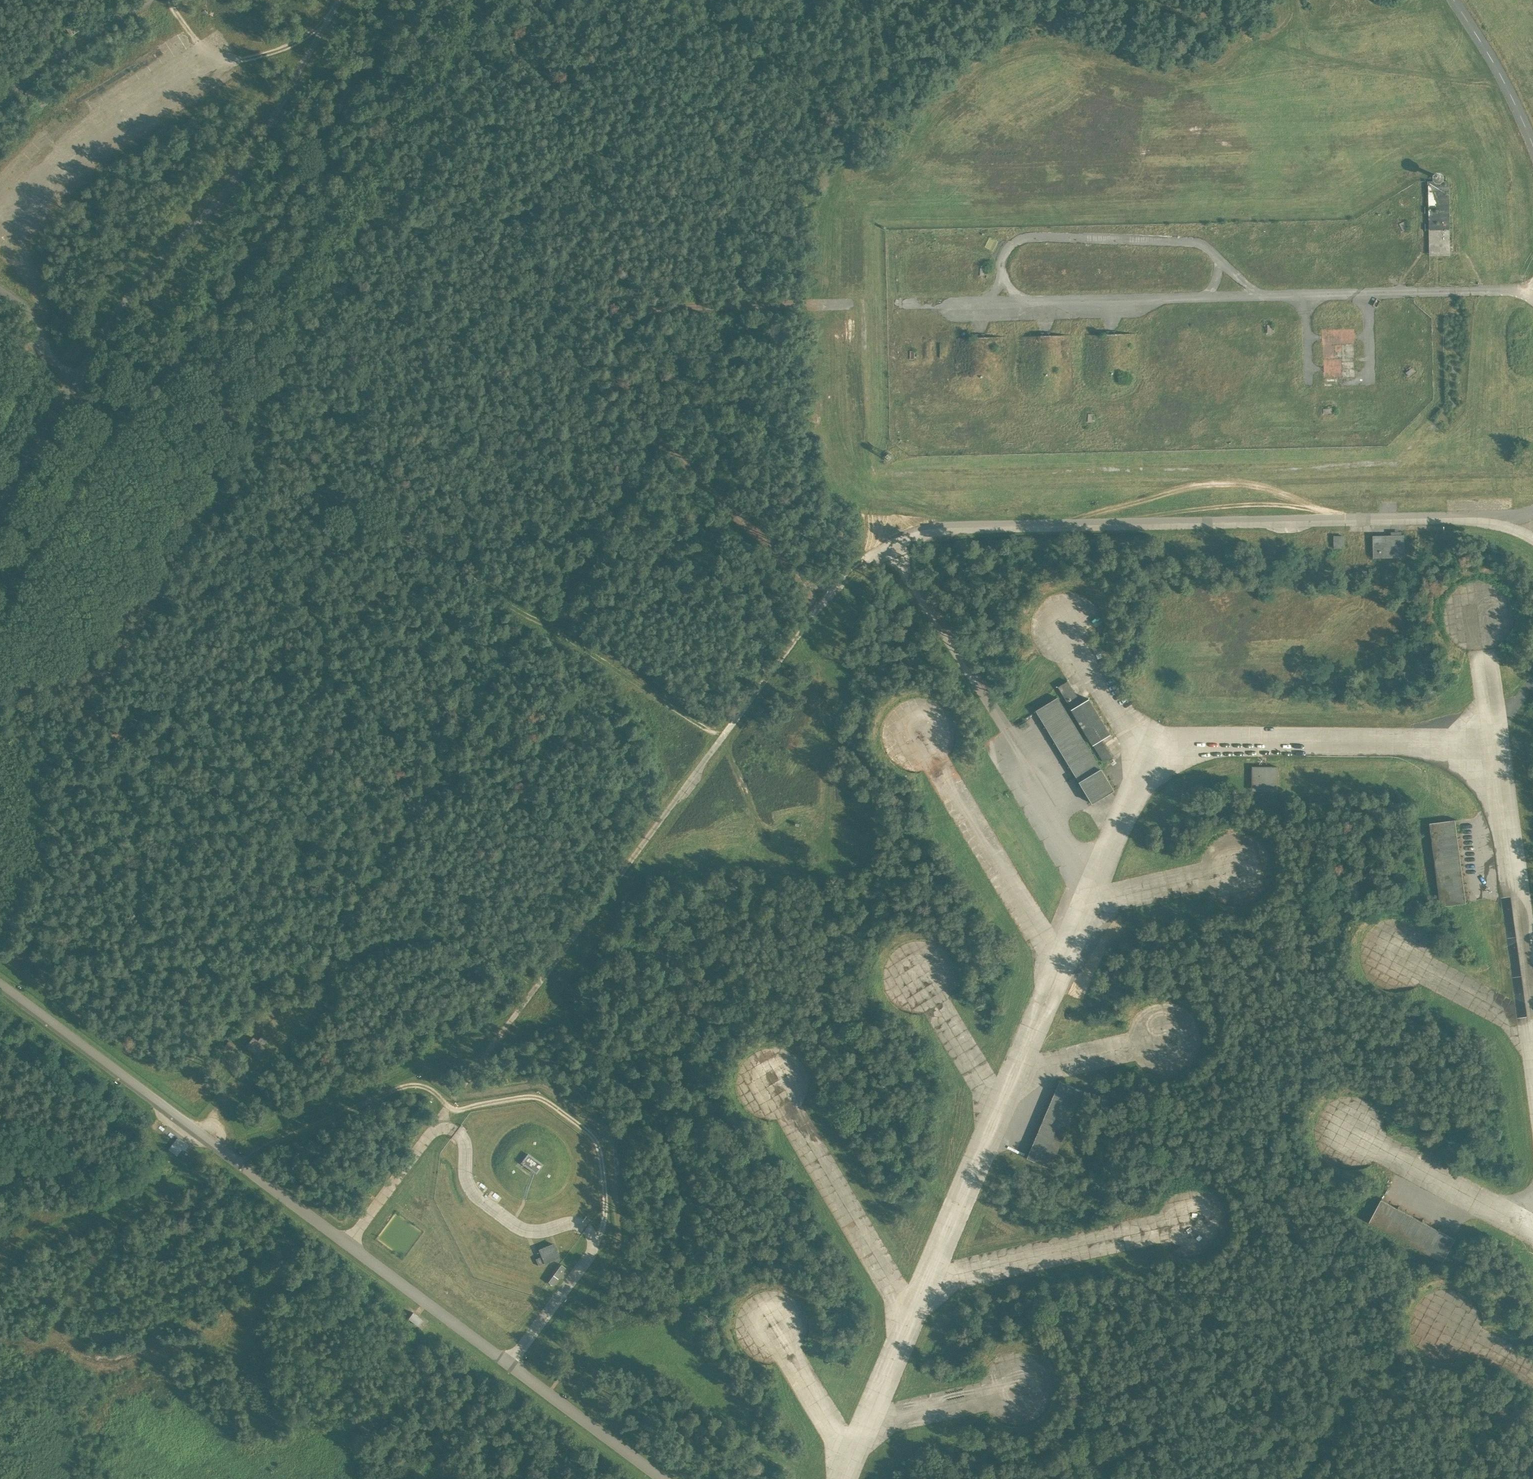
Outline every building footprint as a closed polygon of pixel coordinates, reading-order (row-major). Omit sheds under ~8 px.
[(1450,255),(1448,181),(1427,181),(1429,256),(1450,255)] [(1354,330),(1322,330),(1323,377),(1355,377),(1354,330)] [(1348,547),(1348,534),(1337,534),(1337,547),(1348,547)] [(1409,557),(1408,534),(1376,534),(1377,558),(1409,557)] [(1058,687),(1071,709),(1081,703),(1068,681),(1058,687)] [(1101,768),(1058,697),(1036,711),(1079,781),(1101,768)] [(1081,703),(1071,709),(1093,745),(1102,739),(1111,734),(1089,698),(1081,703)] [(1102,739),(1093,745),(1103,763),(1113,757),(1102,739)] [(1277,767),(1252,767),(1252,791),(1277,791),(1277,767)] [(1114,790),(1101,768),(1079,781),(1092,803),(1114,790)] [(1465,903),(1455,820),(1429,823),(1440,906),(1465,903)] [(270,1042),(255,1035),(248,1049),(263,1056),(270,1042)] [(784,1057),(791,1085),(786,1086),(787,1091),(793,1090),(795,1098),(810,1094),(800,1053),(784,1057)] [(1059,1081),(1027,1158),(1051,1168),(1083,1091),(1059,1081)] [(175,1142),(180,1135),(168,1127),(163,1134),(175,1142)] [(182,1135),(172,1147),(185,1157),(195,1145),(182,1135)] [(542,1164),(527,1153),(520,1163),(535,1173),(542,1164)] [(1454,1239),(1381,1200),(1369,1222),(1442,1262),(1454,1239)] [(553,1244),(538,1250),(541,1257),(544,1264),(544,1265),(559,1259),(553,1244)] [(544,1264),(541,1257),(536,1259),(538,1266),(544,1264)] [(561,1265),(548,1282),(553,1286),(566,1268),(561,1265)] [(417,1310),(412,1317),(422,1325),(427,1318),(417,1310)]
